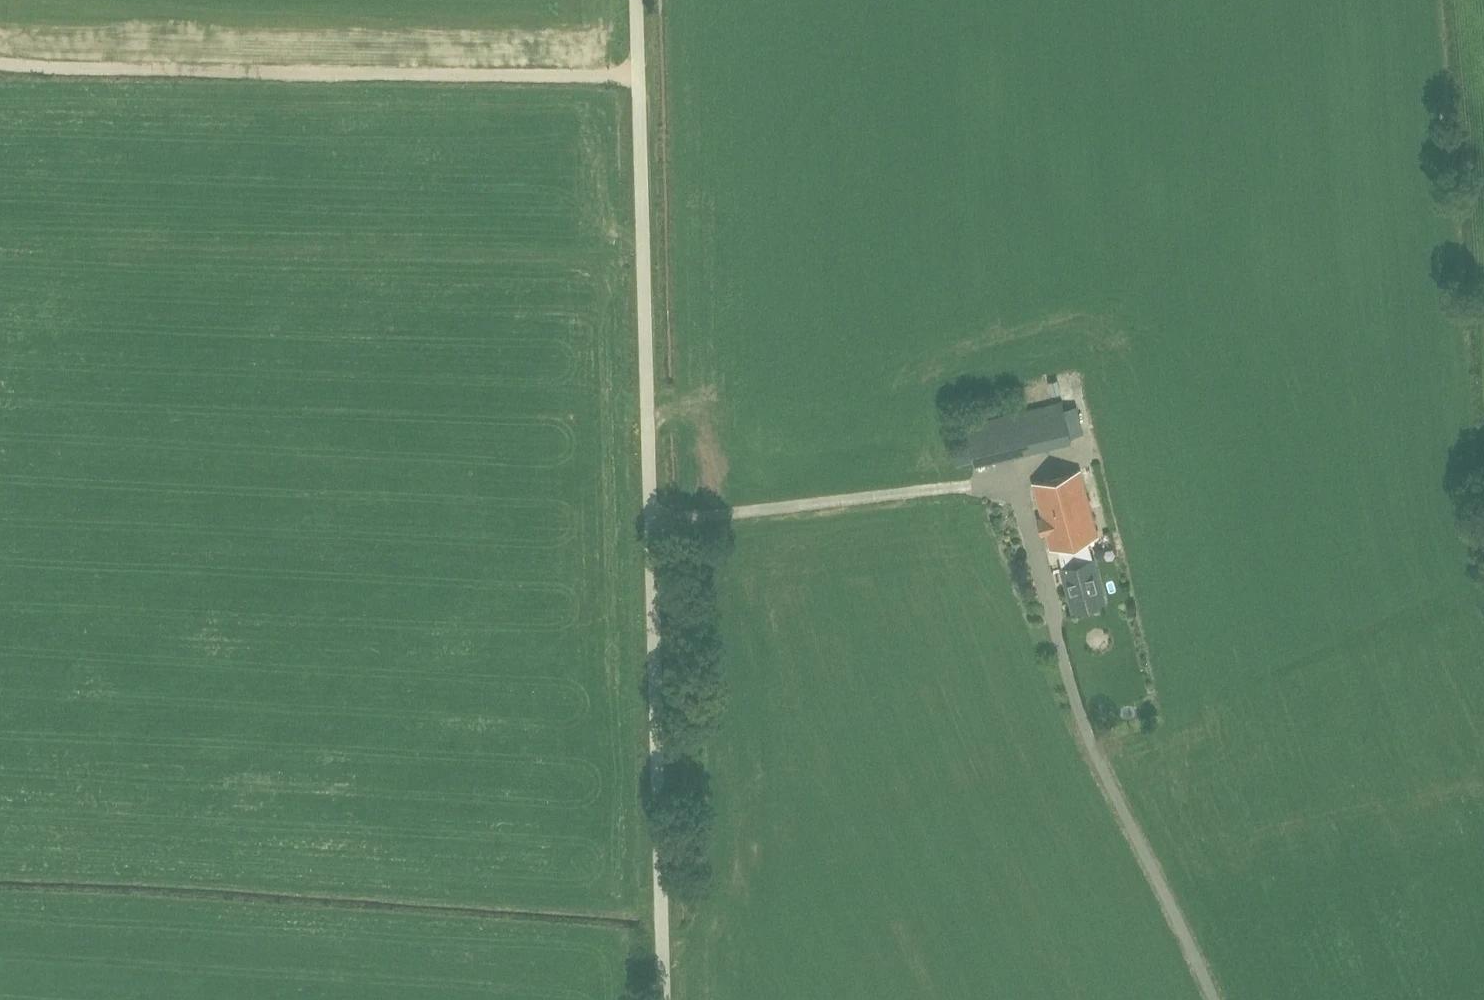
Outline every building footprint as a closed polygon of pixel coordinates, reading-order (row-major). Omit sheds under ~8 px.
[(1064,400),(964,424),(973,464),(1073,440),(1072,436),(1066,409),(1064,400)] [(1065,545),(1078,541),(1099,536),(1082,470),(1034,482),(1043,516),(1039,517),(1043,533),(1047,532),(1051,548),(1065,545)] [(1078,541),(1065,545),(1071,566),(1062,568),(1073,609),(1104,601),(1093,560),(1084,563),(1078,541)]
